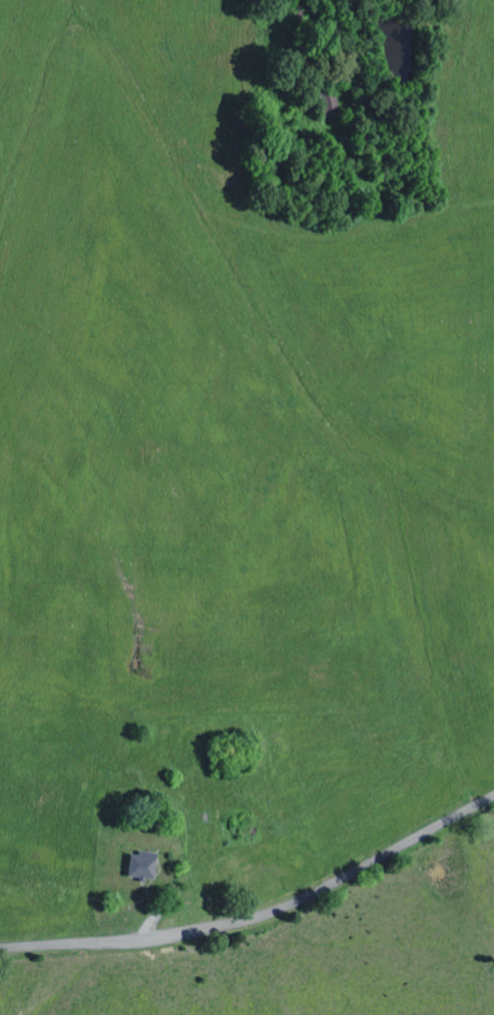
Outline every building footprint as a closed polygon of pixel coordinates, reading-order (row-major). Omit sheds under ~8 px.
[(141,857),(133,856),(130,879),(157,881),(159,855),(141,853),(141,857)]
